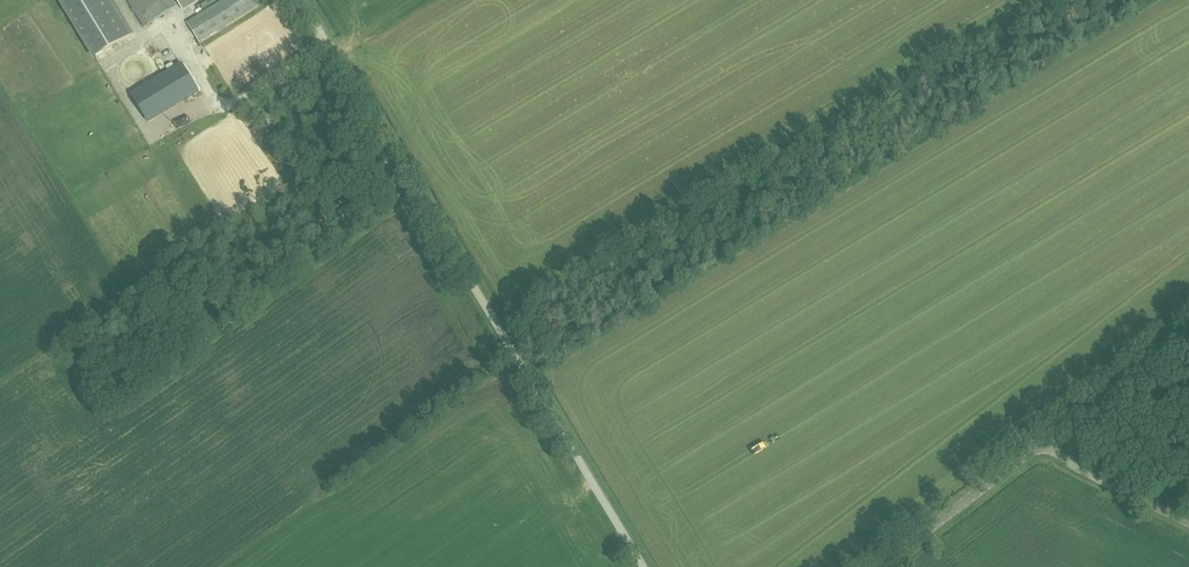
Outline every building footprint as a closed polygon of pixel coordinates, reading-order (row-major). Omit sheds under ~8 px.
[(132,35),(111,0),(61,0),(96,56),(132,35)] [(143,27),(177,7),(172,0),(127,0),(143,27)] [(182,10),(198,0),(176,0),(182,10)] [(259,5),(255,0),(222,0),(186,22),(199,42),(259,5)] [(175,51),(166,36),(150,46),(158,60),(175,51)] [(130,93),(147,121),(197,90),(181,63),(130,93)]
